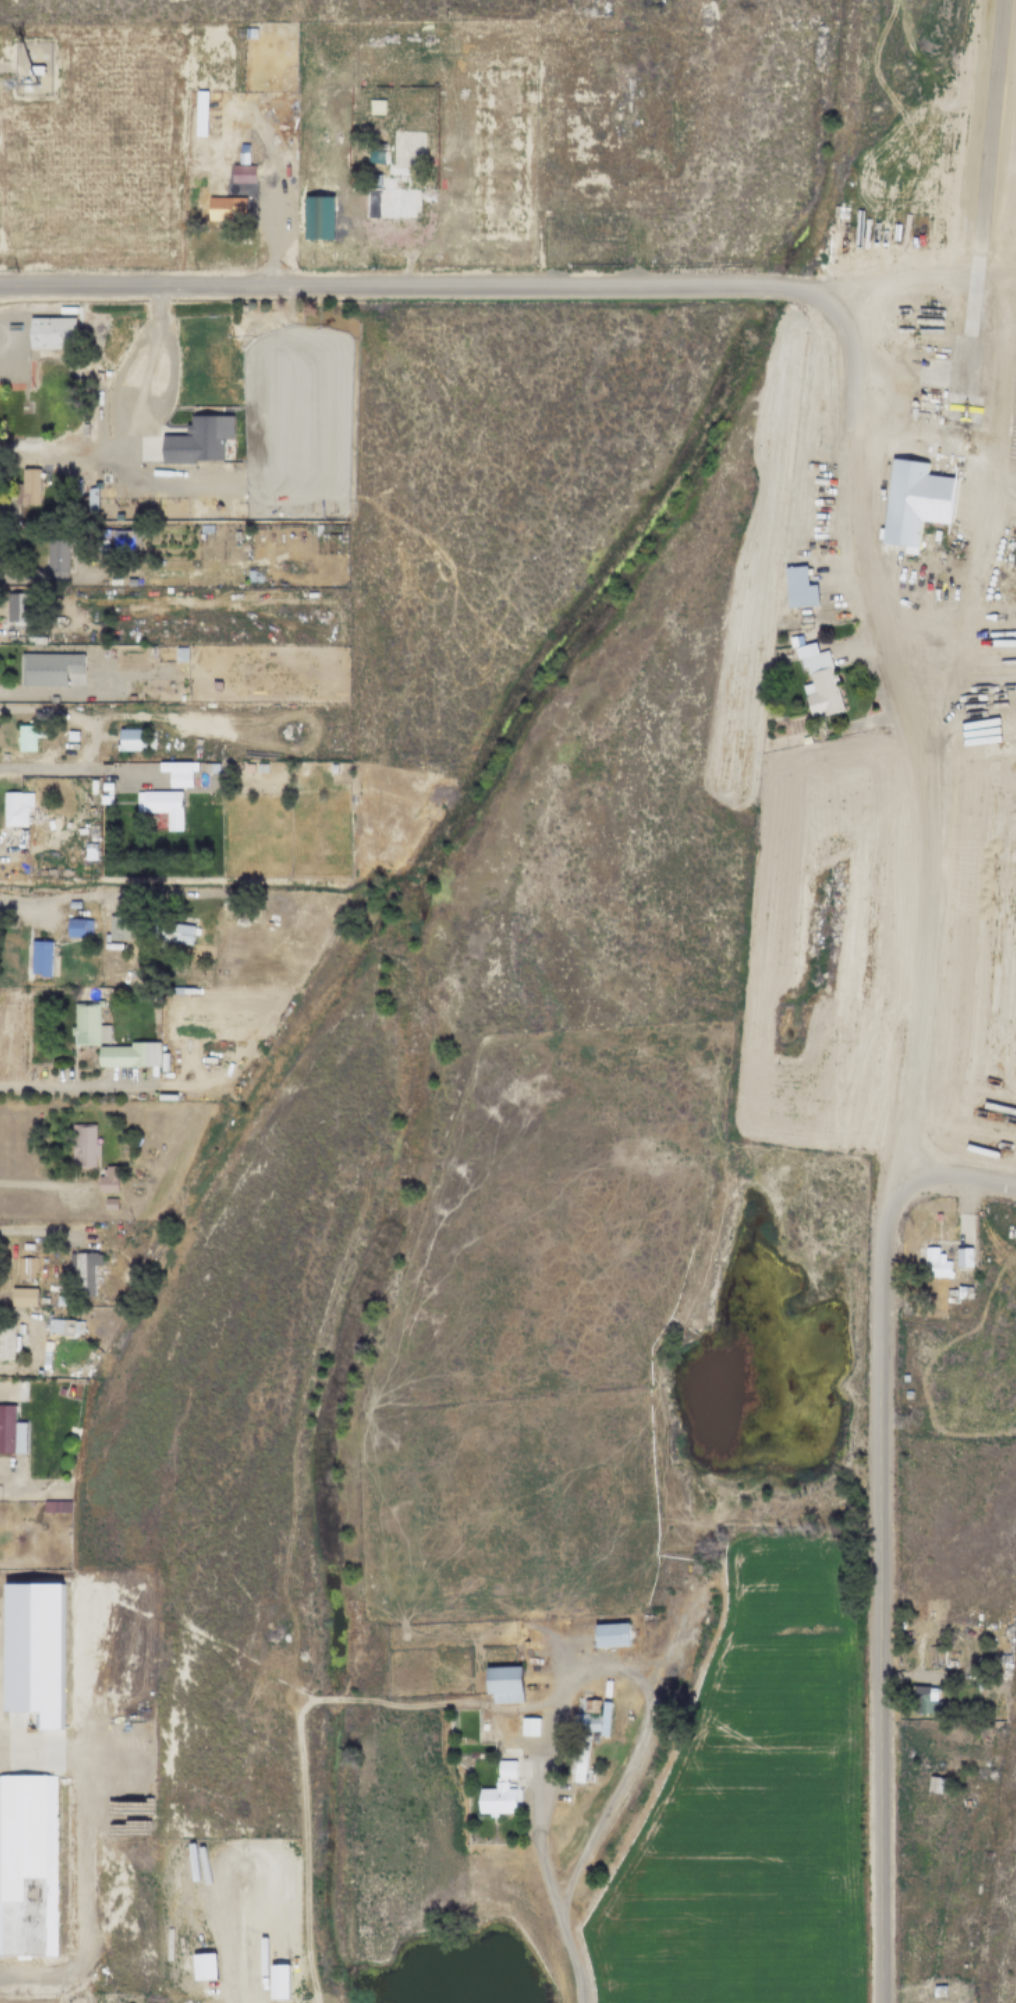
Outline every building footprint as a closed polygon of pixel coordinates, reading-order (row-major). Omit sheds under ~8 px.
[(432,23),(446,23),(446,35),(432,35),(432,23)] [(246,29),(257,29),(257,38),(246,38),(246,29)] [(26,76),(26,67),(43,67),(43,76),(26,76)] [(195,90),(206,91),(204,136),(193,136),(195,90)] [(368,99),(384,99),(384,115),(368,115),(368,99)] [(238,145),(248,145),(248,165),(238,164),(238,145)] [(230,183),(230,166),(254,166),(254,183),(230,183)] [(407,190),(420,190),(419,220),(365,219),(366,189),(369,189),(369,175),(407,175),(407,190)] [(207,197),(244,198),(244,222),(206,221),(207,197)] [(28,316),(74,317),(74,348),(28,347),(28,316)] [(323,321),(327,321),(327,318),(340,318),(340,323),(339,323),(339,333),(325,333),(323,333),(323,327),(320,327),(320,319),(323,319),(323,321)] [(256,326),(257,320),(269,321),(269,322),(275,322),(275,329),(281,329),(281,337),(286,337),(286,342),(281,342),(281,346),(275,346),(249,345),(249,326),(256,326)] [(921,323),(951,325),(947,363),(917,360),(921,323)] [(299,341),(310,341),(310,358),(299,358),(299,341)] [(285,344),(296,344),(296,360),(285,360),(285,344)] [(189,435),(189,433),(185,433),(185,424),(189,424),(189,414),(232,415),(232,438),(218,438),(218,443),(221,443),(221,459),(191,459),(191,463),(161,463),(161,435),(189,435)] [(890,457),(925,460),(917,547),(882,544),(890,457)] [(38,468),(38,503),(21,503),(22,468),(38,468)] [(96,487),(96,514),(86,514),(86,487),(96,487)] [(199,532),(199,524),(212,524),(212,532),(199,532)] [(93,529),(108,529),(108,547),(92,546),(93,529)] [(138,552),(109,551),(109,529),(139,529),(138,552)] [(222,541),(222,530),(240,530),(240,541),(222,541)] [(78,538),(78,553),(68,553),(68,538),(78,538)] [(46,539),(67,539),(66,579),(46,578),(46,539)] [(784,606),(782,566),(806,565),(806,584),(816,583),(816,605),(800,605),(784,606)] [(246,568),(254,568),(254,581),(245,581),(246,568)] [(231,577),(244,577),(243,583),(242,583),(242,586),(237,585),(237,583),(231,583),(231,577)] [(7,593),(28,593),(28,608),(28,626),(12,626),(12,620),(6,620),(7,593)] [(800,622),(800,614),(812,613),(812,622),(800,622)] [(806,675),(804,667),(801,668),(798,659),(797,659),(793,647),(790,647),(788,637),(801,633),(803,644),(814,641),(818,652),(826,650),(828,655),(832,667),(830,667),(832,674),(835,674),(837,681),(835,681),(843,710),(828,714),(828,715),(811,719),(801,685),(811,682),(809,674),(806,675)] [(44,644),(30,644),(30,636),(45,636),(44,644)] [(175,661),(175,646),(188,647),(188,662),(175,661)] [(65,653),(83,653),(83,673),(65,673),(65,686),(20,685),(20,652),(65,653)] [(46,737),(35,737),(35,751),(17,751),(17,724),(35,724),(35,726),(46,726),(46,737)] [(118,728),(144,729),(144,750),(118,750),(118,728)] [(65,740),(65,730),(77,731),(77,741),(65,740)] [(801,737),(809,735),(811,743),(802,744),(801,737)] [(305,758),(305,750),(325,750),(325,758),(305,758)] [(330,759),(330,751),(344,752),(344,759),(330,759)] [(192,787),(168,786),(168,771),(158,771),(158,761),(197,762),(197,772),(192,772),(192,787)] [(220,773),(211,773),(211,762),(220,762),(220,773)] [(209,763),(209,772),(198,772),(198,763),(209,763)] [(281,772),(275,772),(275,778),(256,778),(256,763),(275,763),(275,764),(281,764),(281,772)] [(244,772),(244,764),(253,764),(253,772),(244,772)] [(182,831),(166,831),(166,812),(135,812),(135,790),(169,791),(182,791),(182,831)] [(32,806),(27,806),(26,826),(2,825),(3,792),(27,792),(32,792),(32,806)] [(99,804),(99,795),(111,795),(111,804),(99,804)] [(83,860),(84,850),(95,851),(95,860),(83,860)] [(80,909),(67,909),(67,901),(80,901),(80,909)] [(220,915),(233,917),(235,903),(222,902),(220,915)] [(231,925),(234,907),(255,911),(252,928),(231,925)] [(108,915),(118,915),(118,922),(129,922),(129,939),(108,939),(109,930),(108,930),(108,915)] [(66,936),(66,919),(91,920),(91,937),(66,936)] [(194,926),(191,945),(150,939),(152,920),(194,926)] [(31,940),(50,940),(50,977),(30,977),(31,940)] [(182,995),(167,995),(167,986),(182,986),(182,995)] [(73,1002),(98,1002),(98,1025),(109,1025),(109,1043),(98,1043),(98,1044),(83,1043),(83,1044),(69,1043),(69,1027),(73,1027),(73,1002)] [(97,1066),(97,1046),(129,1046),(129,1041),(160,1041),(160,1056),(160,1066),(97,1066)] [(94,1144),(98,1144),(98,1156),(94,1156),(94,1168),(70,1167),(70,1123),(94,1123),(94,1144)] [(97,1192),(97,1176),(103,1176),(103,1167),(112,1167),(112,1176),(116,1176),(116,1192),(97,1192)] [(103,1197),(117,1197),(116,1209),(103,1209),(103,1197)] [(937,1254),(943,1254),(943,1261),(951,1262),(950,1277),(928,1275),(929,1264),(926,1264),(926,1248),(937,1248),(937,1254)] [(971,1248),(972,1266),(956,1267),(955,1249),(971,1248)] [(99,1265),(92,1265),(92,1296),(67,1296),(67,1253),(92,1253),(99,1253),(99,1265)] [(17,1257),(36,1257),(36,1276),(17,1276),(17,1257)] [(971,1287),(970,1297),(957,1296),(957,1286),(971,1287)] [(10,1288),(34,1288),(34,1306),(10,1306),(10,1288)] [(55,1295),(63,1295),(63,1305),(55,1305),(55,1295)] [(47,1318),(76,1318),(76,1335),(47,1335),(47,1318)] [(12,1360),(0,1360),(0,1323),(12,1323),(12,1335),(19,1335),(19,1351),(12,1351),(12,1360)] [(12,1455),(0,1455),(0,1405),(13,1405),(12,1455)] [(68,1461),(75,1462),(73,1475),(66,1474),(68,1461)] [(59,1589),(28,1590),(29,1636),(36,1636),(36,1656),(61,1656),(59,1589)] [(15,1591),(0,1591),(0,1638),(15,1638),(15,1591)] [(593,1625),(627,1623),(628,1646),(594,1648),(593,1625)] [(927,1647),(927,1671),(947,1671),(947,1647),(927,1647)] [(521,1702),(491,1702),(491,1693),(484,1693),(484,1667),(519,1667),(520,1685),(521,1685),(521,1702)] [(914,1702),(911,1702),(911,1685),(927,1685),(927,1689),(935,1689),(935,1699),(927,1699),(927,1702),(940,1702),(940,1715),(914,1714),(914,1702)] [(599,1699),(599,1710),(584,1711),(583,1700),(599,1699)] [(504,1720),(523,1719),(522,1715),(539,1715),(539,1721),(547,1721),(547,1732),(539,1732),(539,1735),(523,1735),(523,1732),(504,1732),(504,1720)] [(599,1732),(585,1732),(585,1715),(599,1715),(599,1732)] [(509,1748),(509,1746),(518,1746),(518,1748),(521,1748),(521,1755),(496,1755),(496,1747),(509,1748)] [(583,1783),(583,1784),(571,1783),(572,1772),(567,1771),(568,1762),(574,1763),(575,1753),(587,1754),(585,1770),(593,1771),(591,1784),(583,1783)] [(496,1760),(515,1761),(514,1779),(496,1779),(496,1760)] [(912,1762),(930,1762),(930,1770),(912,1770),(912,1762)] [(56,1955),(0,1955),(0,1776),(55,1775),(56,1955)] [(928,1777),(947,1779),(946,1794),(926,1792),(928,1777)] [(493,1782),(507,1782),(507,1788),(514,1788),(515,1813),(497,1813),(496,1817),(488,1817),(488,1813),(477,1814),(476,1788),(493,1788),(493,1782)] [(932,1985),(945,1985),(945,1997),(932,1997),(932,1985)]
